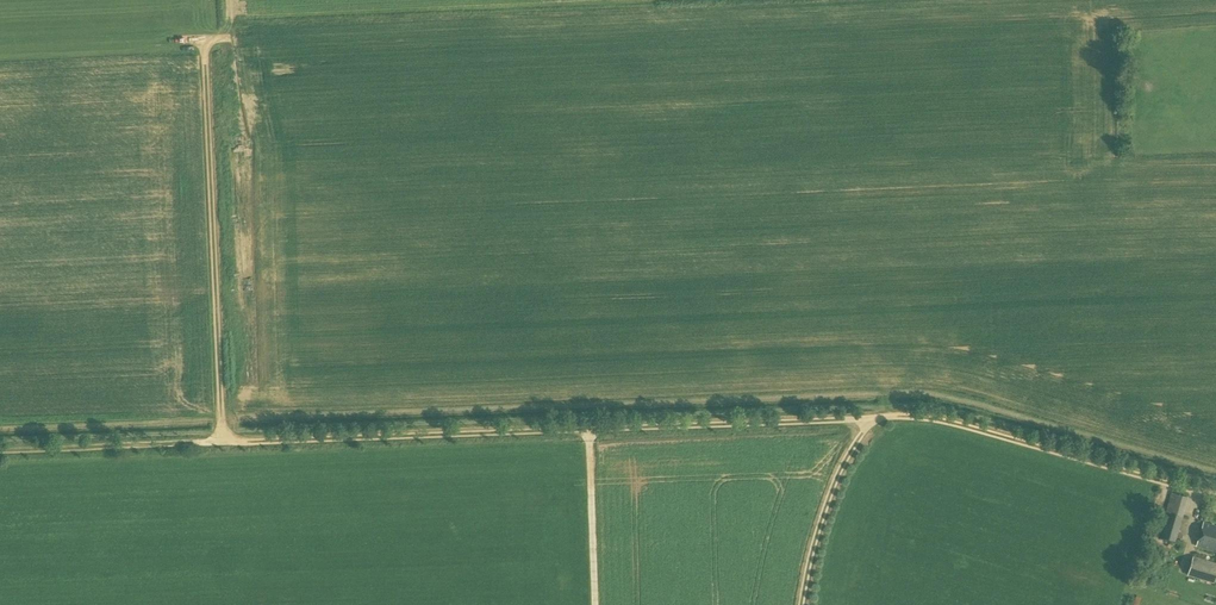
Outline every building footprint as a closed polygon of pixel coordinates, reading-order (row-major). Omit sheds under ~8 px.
[(1175,541),(1182,517),(1188,497),(1172,492),(1166,511),(1168,512),(1161,537),(1175,541)] [(1203,522),(1196,546),(1215,552),(1215,526),(1203,522)] [(1215,576),(1215,564),(1192,557),(1187,574),(1214,582),(1215,576)]
